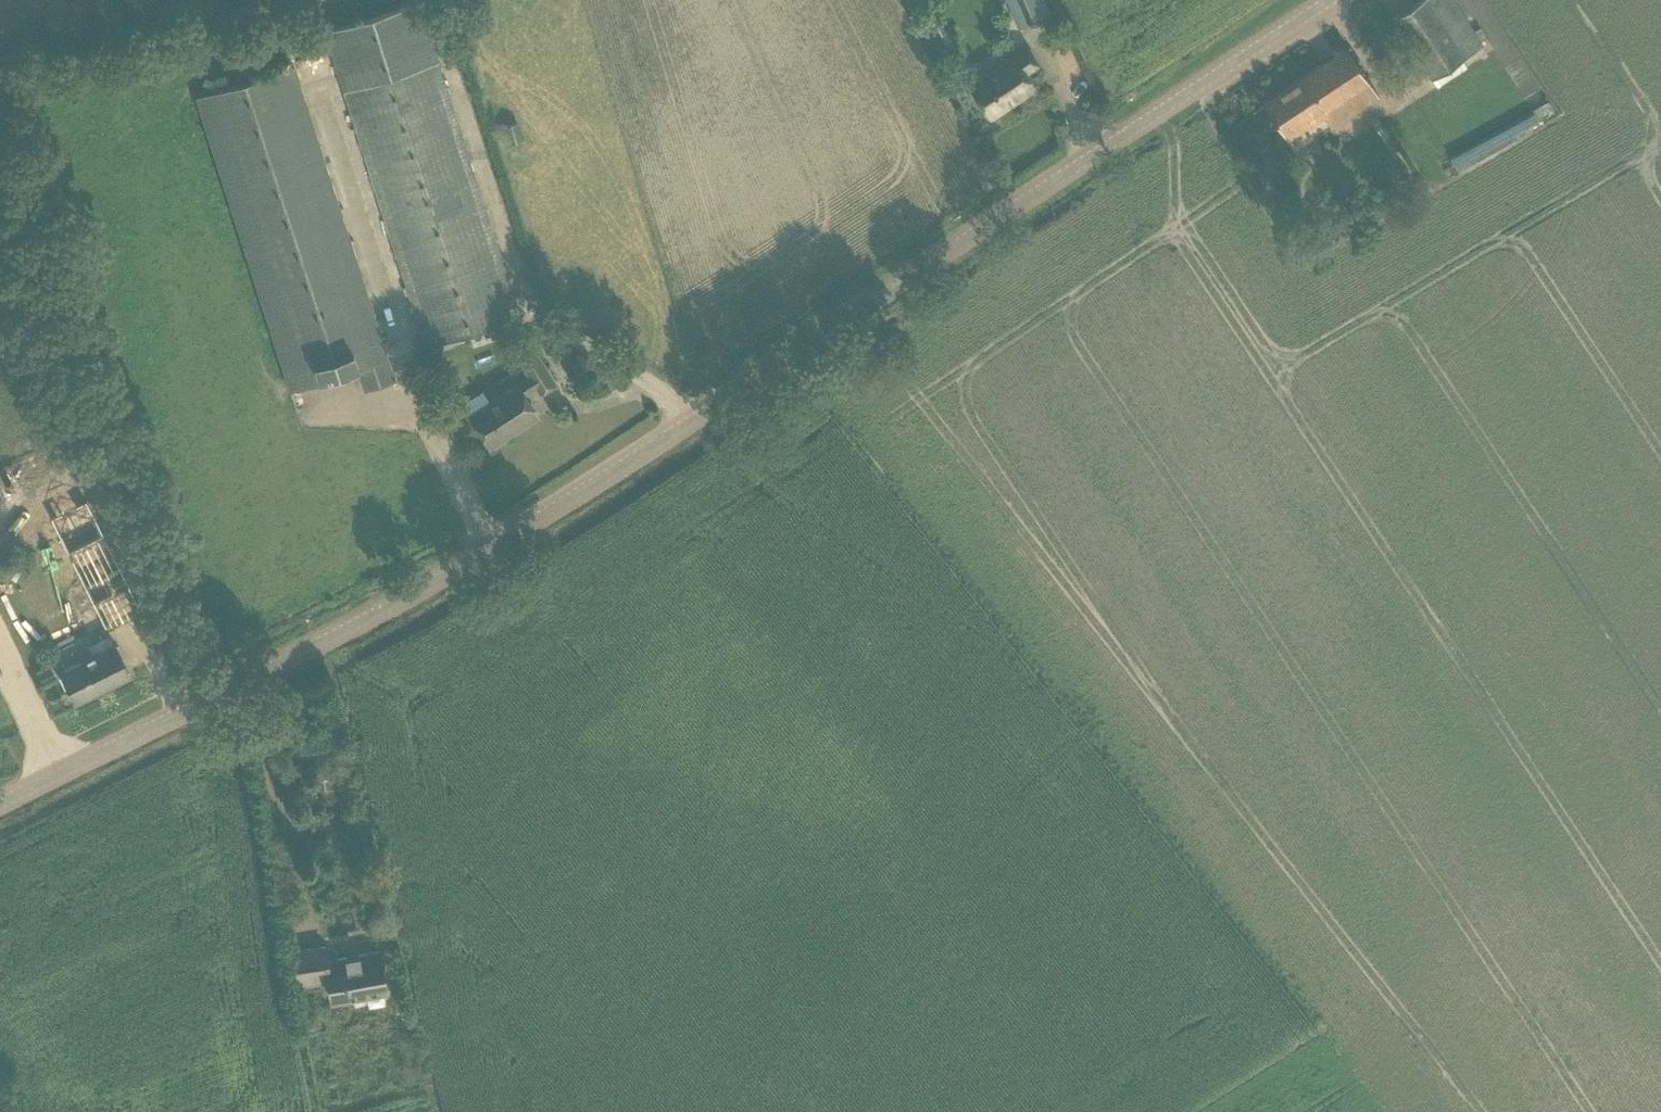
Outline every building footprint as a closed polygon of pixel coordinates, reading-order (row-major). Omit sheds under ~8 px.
[(1010,8),(1018,28),(1050,13),(1044,0),(1006,0),(1010,8)] [(1392,19),(1431,79),(1482,45),(1452,0),(1421,0),(1392,19)] [(424,343),(427,341),(496,321),(501,338),(524,331),(519,314),(487,208),(419,1),(323,32),(424,343)] [(968,85),(978,100),(990,118),(1010,104),(1008,101),(1032,85),(1024,73),(1038,64),(1026,46),(968,85)] [(1262,105),(1274,123),(1285,139),(1290,135),(1292,137),(1322,116),(1330,128),(1377,96),(1346,50),(1262,105)] [(194,98),(289,392),(356,370),(363,390),(394,380),(292,66),(194,98)] [(468,414),(478,428),(490,447),(510,433),(508,430),(535,413),(523,395),(536,386),(540,392),(554,382),(535,353),(519,363),(528,376),(468,414)] [(25,474),(58,537),(93,519),(61,456),(25,474)] [(0,477),(0,490),(17,481),(12,471),(0,477)] [(0,569),(0,580),(6,584),(14,574),(2,566),(0,569)] [(85,586),(98,611),(108,631),(139,615),(117,570),(85,586)] [(98,653),(80,662),(61,671),(62,675),(59,677),(65,688),(68,687),(76,702),(130,675),(115,644),(114,645),(109,635),(93,643),(98,653)] [(293,951),(297,973),(299,985),(327,981),(330,1001),(387,992),(380,951),(326,960),(324,946),(293,951)]
